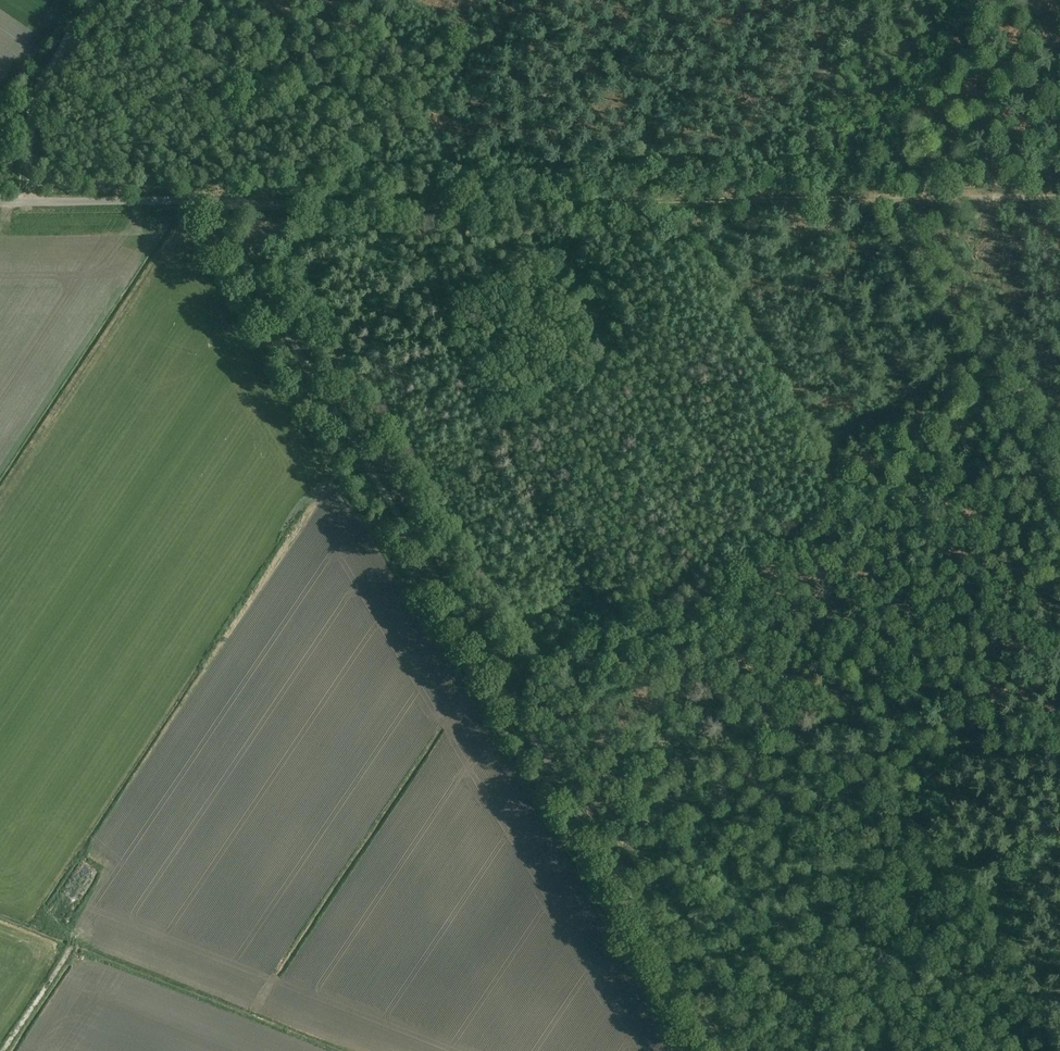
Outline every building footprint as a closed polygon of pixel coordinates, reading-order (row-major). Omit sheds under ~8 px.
[(201,27),(203,19),(193,16),(190,24),(201,27)] [(981,116),(969,123),(974,131),(986,123),(981,116)] [(254,185),(254,197),(273,196),(272,184),(254,185)]
